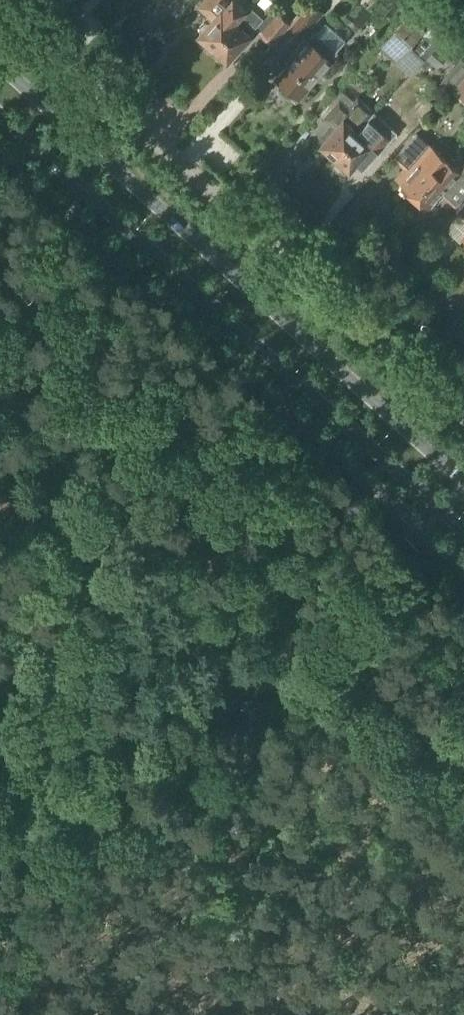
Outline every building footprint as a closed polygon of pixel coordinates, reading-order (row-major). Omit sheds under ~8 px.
[(198,6),(212,19),(208,23),(203,23),(199,27),(200,33),(199,34),(201,37),(202,37),(202,39),(205,42),(207,44),(210,44),(212,46),(234,22),(245,9),(235,0),(203,0),(198,6)] [(423,0),(420,0),(413,8),(423,16),(431,8),(423,0)] [(234,22),(212,46),(215,49),(215,50),(214,51),(220,56),(223,56),(225,58),(255,25),(273,41),(274,42),(278,38),(289,25),(290,24),(289,23),(273,9),(272,11),(266,17),(251,3),(245,9),(234,22)] [(322,12),(311,3),(290,26),(300,36),(322,12)] [(426,29),(408,14),(379,47),(395,62),(426,29)] [(452,26),(439,41),(440,42),(450,50),(451,50),(452,51),(452,50),(463,37),(452,26)] [(294,92),(300,97),(332,60),(331,59),(338,51),(314,31),(307,39),(306,38),(293,52),(296,55),(277,77),(280,80),(277,83),(276,87),(278,91),(284,96),(288,97),(292,95),(294,92)] [(426,35),(409,53),(420,63),(425,57),(436,45),(426,35)] [(436,45),(425,57),(437,67),(444,59),(451,50),(450,50),(440,42),(436,45)] [(452,51),(444,59),(451,66),(460,57),(452,50),(452,51)] [(452,89),(463,76),(463,60),(461,58),(440,81),(450,91),(452,89)] [(452,89),(463,100),(463,76),(452,89)] [(335,128),(321,144),(325,147),(324,149),(330,154),(333,154),(335,156),(356,132),(364,123),(373,112),(357,98),(348,108),(339,100),(324,117),(335,128)] [(356,132),(335,156),(337,158),(337,161),(343,166),(346,166),(346,165),(348,168),(354,160),(368,172),(400,135),(373,112),(364,123),(356,132)] [(428,143),(416,132),(392,158),(405,169),(396,179),(402,184),(401,189),(407,194),(412,193),(413,194),(445,158),(428,143)] [(413,194),(427,206),(438,194),(442,198),(444,196),(457,207),(463,199),(463,164),(459,170),(445,158),(413,194)]
